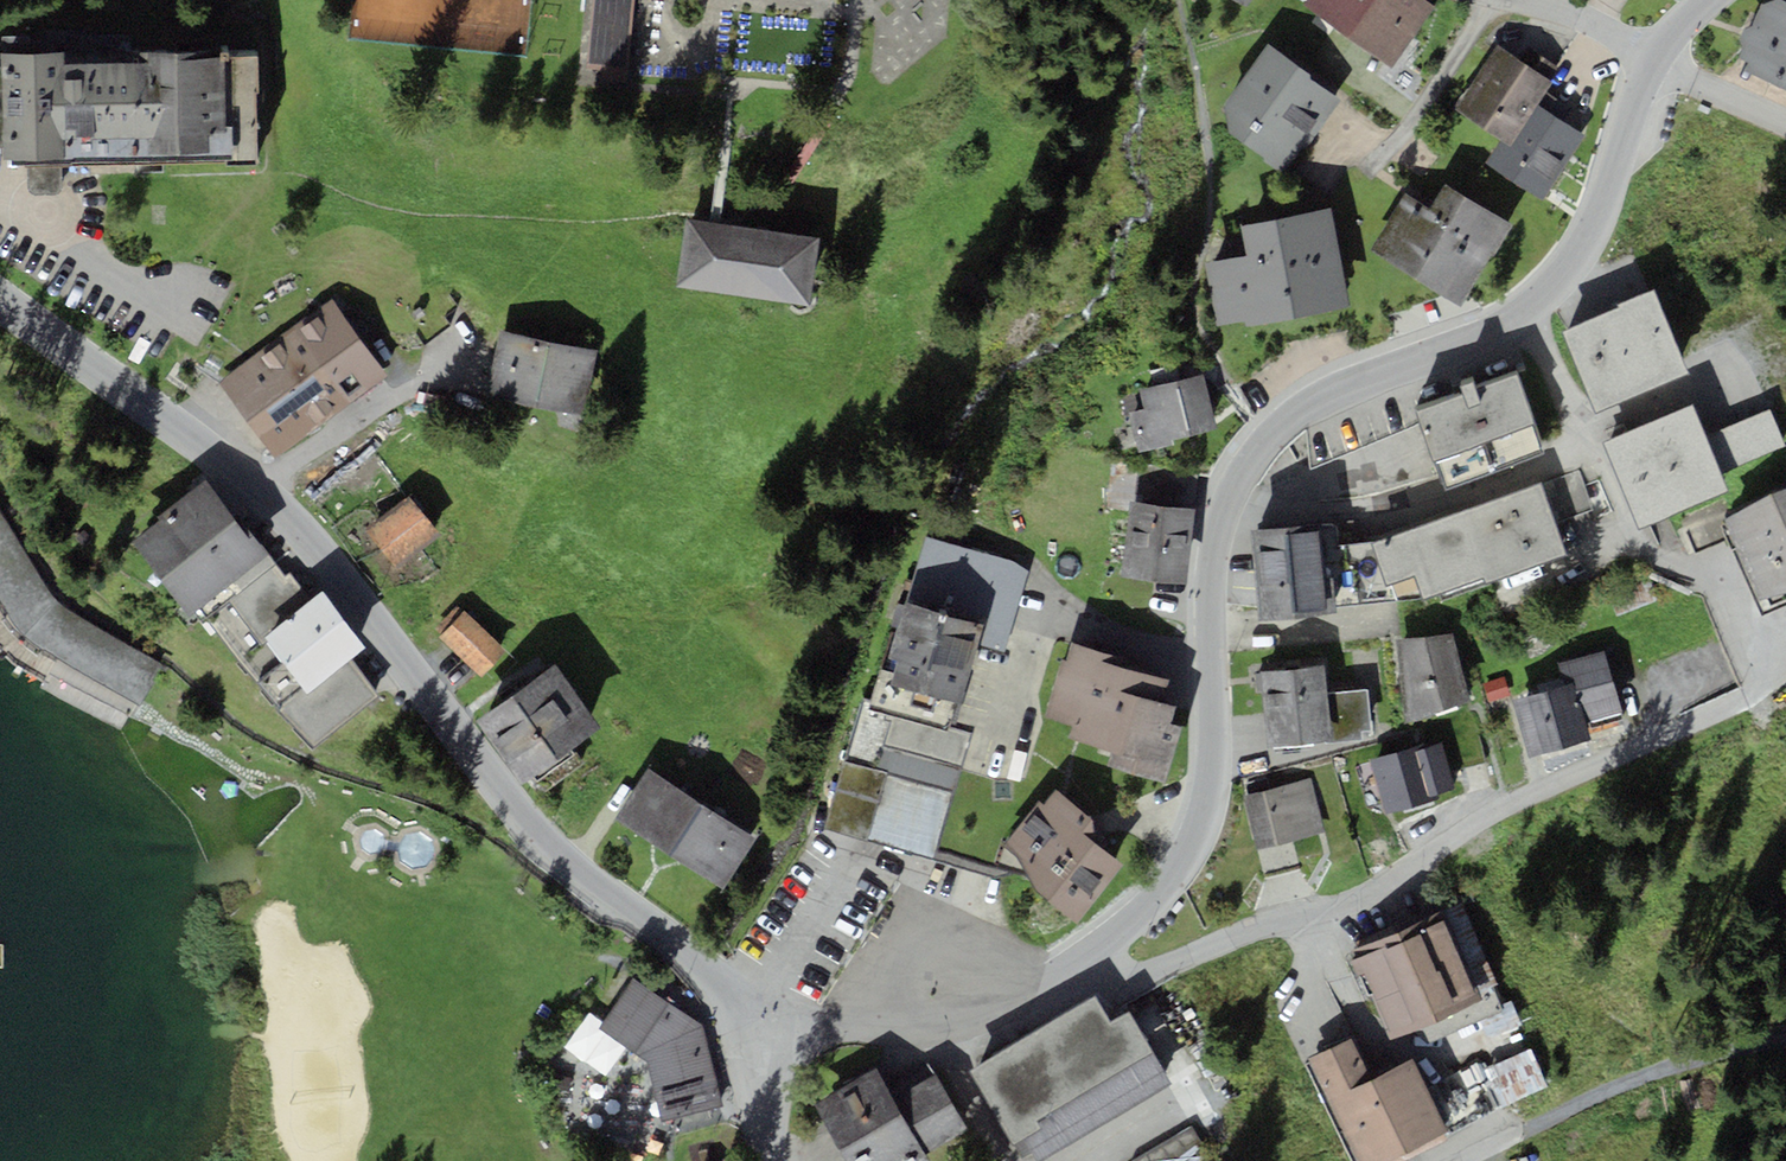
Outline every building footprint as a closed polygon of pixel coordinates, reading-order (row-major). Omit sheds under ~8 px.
[(635,0),(594,0),(588,67),(603,69),(602,79),(627,82),(635,0)] [(1374,0),(1309,0),(1305,6),(1347,37),(1374,0)] [(1347,37),(1388,67),(1433,8),(1423,0),(1374,0),(1347,37)] [(1763,2),(1751,26),(1744,28),(1740,42),(1743,49),(1740,57),(1750,62),(1746,71),(1785,87),(1785,0),(1772,0),(1763,2)] [(1306,148),(1341,98),(1270,44),(1224,103),(1230,132),(1283,173),(1303,146),(1306,148)] [(1551,81),(1496,45),(1454,109),(1502,140),(1510,144),(1535,105),(1545,91),(1551,81)] [(5,147),(5,158),(11,158),(11,164),(259,161),(257,55),(229,55),(229,51),(0,54),(0,147),(5,147)] [(1502,140),(1487,163),(1543,198),(1583,136),(1561,122),(1570,108),(1545,91),(1535,105),(1510,144),(1502,140)] [(1462,306),(1511,224),(1445,185),(1431,208),(1406,193),(1371,251),(1462,306)] [(1246,325),(1350,305),(1332,208),(1243,224),(1248,255),(1206,263),(1217,326),(1245,320),(1246,325)] [(679,287),(743,295),(752,226),(687,218),(679,287)] [(818,234),(752,226),(743,295),(810,302),(818,234)] [(1620,306),(1608,311),(1642,391),(1688,372),(1654,292),(1652,288),(1618,302),(1620,306)] [(332,414),(387,375),(332,298),(277,337),(332,414)] [(1561,331),(1595,411),(1642,391),(1608,311),(1561,331)] [(589,349),(500,331),(487,394),(576,412),(589,349)] [(272,457),(332,414),(277,337),(217,380),(272,457)] [(1174,444),(1172,438),(1218,427),(1204,373),(1140,389),(1144,408),(1129,412),(1139,453),(1174,444)] [(1463,393),(1417,410),(1445,489),(1547,452),(1518,373),(1475,389),(1473,381),(1461,385),(1463,393)] [(1602,441),(1638,527),(1728,490),(1721,473),(1705,435),(1692,404),(1602,441)] [(1705,435),(1721,473),(1785,446),(1770,409),(1705,435)] [(1138,464),(1134,495),(1194,502),(1198,471),(1138,464)] [(167,514),(133,539),(188,614),(198,606),(207,618),(229,601),(275,564),(269,554),(254,535),(250,538),(209,483),(206,479),(165,510),(167,514)] [(1540,484),(1370,544),(1385,584),(1416,573),(1426,602),(1564,553),(1540,484)] [(1772,499),(1785,531),(1785,493),(1772,499)] [(406,499),(369,527),(397,563),(434,534),(406,499)] [(1761,598),(1785,587),(1785,531),(1772,499),(1726,518),(1761,598)] [(1188,583),(1196,509),(1130,502),(1122,576),(1188,583)] [(11,617),(34,643),(138,701),(156,659),(57,603),(0,517),(0,599),(11,617)] [(1321,522),(1250,528),(1258,620),(1335,613),(1332,577),(1326,577),(1321,522)] [(1029,566),(924,536),(905,601),(984,623),(978,645),(1005,653),(1029,566)] [(275,564),(229,601),(261,641),(264,638),(311,601),(289,573),(285,576),(275,564)] [(1618,615),(1658,600),(1649,576),(1609,591),(1618,615)] [(304,687),(308,692),(349,659),(366,646),(322,592),(311,601),(264,638),(304,687)] [(978,645),(984,623),(905,601),(890,655),(899,658),(892,684),(961,703),(978,645)] [(466,610),(439,637),(478,676),(505,649),(466,610)] [(1454,633),(1395,640),(1407,721),(1472,703),(1454,633)] [(1070,737),(1112,749),(1108,765),(1165,782),(1182,725),(1170,722),(1175,706),(1162,702),(1168,680),(1144,673),(1147,663),(1072,642),(1067,660),(1063,659),(1046,716),(1073,724),(1070,737)] [(1605,650),(1559,662),(1565,686),(1514,700),(1529,755),(1591,738),(1590,732),(1625,723),(1605,650)] [(378,696),(349,659),(308,692),(304,687),(276,707),(312,750),(378,696)] [(523,784),(601,727),(553,662),(475,720),(523,784)] [(1327,694),(1324,665),(1261,671),(1268,747),(1332,741),(1327,694)] [(953,729),(961,703),(892,684),(882,681),(874,712),(948,733),(949,727),(953,729)] [(1327,694),(1332,741),(1371,737),(1367,690),(1327,694)] [(859,707),(824,828),(933,860),(969,739),(971,734),(953,729),(949,727),(948,733),(874,712),(859,707)] [(1372,760),(1380,786),(1429,771),(1428,766),(1436,764),(1429,742),(1372,760)] [(614,817),(669,854),(703,803),(648,766),(614,817)] [(1388,813),(1438,798),(1429,771),(1380,786),(1388,813)] [(1312,777),(1243,795),(1258,851),(1327,833),(1312,777)] [(1077,923),(1124,864),(1080,830),(1091,818),(1055,790),(1043,804),(1040,800),(1003,845),(1020,859),(1034,888),(1077,923)] [(703,803),(669,854),(722,889),(756,838),(703,803)] [(1394,1038),(1483,999),(1444,910),(1355,950),(1358,957),(1365,972),(1394,1038)] [(1358,975),(1365,972),(1358,957),(1351,960),(1358,975)] [(661,1122),(724,1106),(707,1038),(704,1025),(633,980),(597,1029),(647,1062),(661,1122)] [(970,1069),(1014,1145),(1024,1139),(1037,1160),(1039,1160),(1172,1084),(1130,1011),(1110,1023),(1095,997),(970,1069)] [(1309,1058),(1358,1160),(1393,1160),(1448,1135),(1412,1059),(1371,1079),(1351,1038),(1309,1058)] [(1533,1052),(1485,1071),(1501,1111),(1550,1092),(1533,1052)] [(839,1150),(901,1114),(893,1099),(875,1067),(813,1103),(839,1150)] [(901,1114),(925,1155),(968,1130),(936,1074),(893,1099),(901,1114)] [(901,1114),(839,1150),(845,1160),(929,1160),(925,1155),(901,1114)] [(1208,1160),(1193,1130),(1128,1160),(1207,1160),(1208,1160)]
